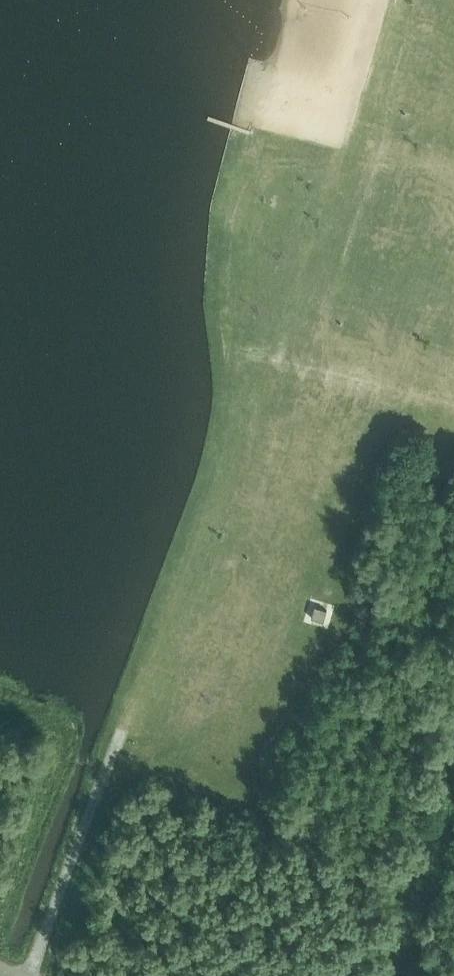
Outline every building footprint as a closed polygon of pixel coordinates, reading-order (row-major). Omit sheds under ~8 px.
[(315,606),(312,617),(324,621),(327,610),(315,606)]
